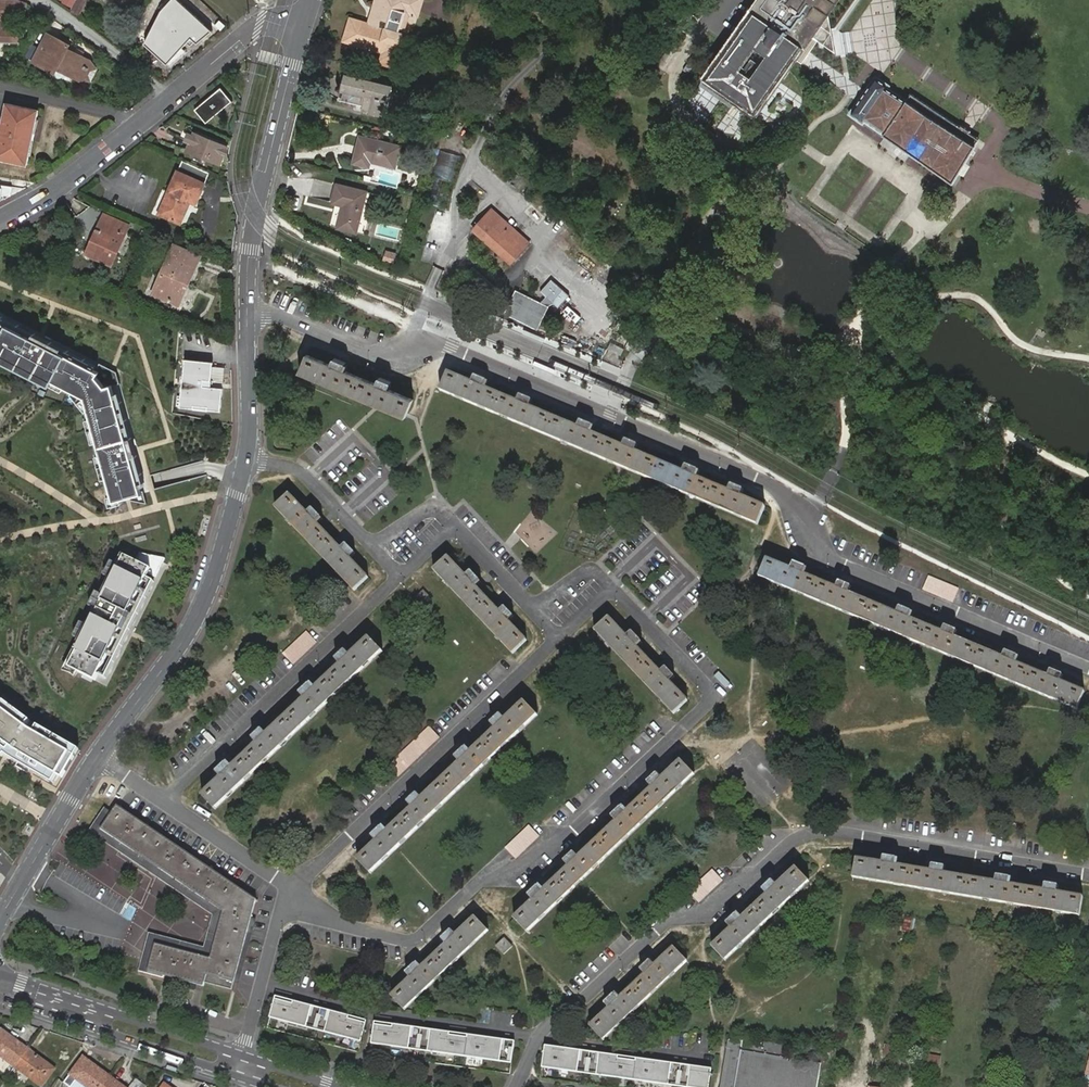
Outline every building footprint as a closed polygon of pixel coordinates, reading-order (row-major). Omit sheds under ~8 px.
[(17,2),(9,0),(0,0),(0,43),(20,43),(20,31),(9,30),(10,12),(25,12),(27,5),(24,4),(17,2)] [(72,11),(80,15),(87,0),(77,0),(72,11)] [(147,38),(160,45),(163,38),(170,41),(186,9),(167,0),(166,0),(147,38)] [(349,43),(389,54),(386,64),(398,66),(413,15),(422,18),(428,0),(383,0),(375,26),(356,21),(349,43)] [(702,81),(757,120),(819,30),(840,0),(760,0),(702,81)] [(83,61),(75,57),(68,53),(70,49),(48,37),(33,64),(55,76),(58,72),(80,84),(90,65),(83,61)] [(77,53),(75,57),(83,61),(85,57),(77,53)] [(90,65),(80,84),(89,84),(95,73),(90,65)] [(344,76),(338,100),(362,106),(361,112),(387,118),(394,88),(344,76)] [(921,111),(907,101),(889,89),(890,87),(876,77),(850,114),(864,125),(866,121),(954,183),(977,147),(921,111)] [(197,109),(207,121),(232,100),(222,88),(197,109)] [(911,95),(907,101),(921,111),(977,147),(981,141),(911,95)] [(0,137),(0,160),(29,165),(39,110),(6,105),(0,137)] [(195,134),(191,141),(188,148),(205,155),(208,150),(211,151),(212,154),(211,157),(221,161),(227,143),(196,131),(195,134)] [(186,139),(191,141),(195,134),(189,132),(186,139)] [(361,138),(355,163),(369,167),(371,161),(395,167),(400,147),(361,138)] [(437,151),(429,204),(448,207),(457,154),(437,151)] [(165,214),(180,221),(191,199),(197,202),(206,182),(185,172),(165,214)] [(356,233),(366,192),(336,184),(332,203),(342,205),(337,228),(356,233)] [(2,202),(3,195),(12,197),(13,187),(0,185),(0,202),(2,202)] [(471,227),(517,269),(535,249),(489,206),(471,227)] [(99,220),(125,231),(128,223),(103,212),(99,220)] [(89,243),(85,253),(111,264),(125,231),(99,220),(95,230),(99,231),(92,244),(89,243)] [(95,230),(89,243),(92,244),(99,231),(95,230)] [(186,280),(190,282),(200,255),(175,244),(156,291),(178,300),(186,280)] [(384,249),(380,261),(392,264),(396,253),(384,249)] [(437,286),(442,270),(434,267),(428,283),(437,286)] [(182,302),(190,282),(186,280),(178,300),(182,302)] [(520,290),(509,314),(542,330),(553,306),(520,290)] [(94,371),(96,367),(48,341),(0,316),(0,320),(94,371)] [(94,403),(115,499),(130,496),(131,500),(147,504),(145,490),(136,492),(135,488),(115,393),(113,385),(121,383),(117,371),(101,363),(96,371),(94,371),(0,320),(0,353),(94,403)] [(608,343),(604,359),(618,363),(622,346),(608,343)] [(377,384),(343,369),(332,364),(307,354),(300,372),(406,417),(414,399),(389,388),(377,384)] [(215,361),(187,357),(181,405),(221,410),(224,388),(212,386),(215,361)] [(332,364),(343,369),(346,363),(335,358),(332,364)] [(485,388),(473,383),(448,372),(441,391),(757,525),(765,507),(740,497),(729,492),(696,478),(684,473),(636,452),(625,447),(591,433),(580,428),(531,408),(519,402),(485,388)] [(380,377),(377,384),(389,388),(392,382),(380,377)] [(476,377),(473,383),(485,388),(488,382),(476,377)] [(119,392),(115,393),(135,488),(139,487),(138,482),(119,392)] [(522,396),(519,402),(531,408),(534,401),(522,396)] [(582,422),(580,428),(591,433),(593,426),(582,422)] [(628,441),(625,447),(636,452),(639,445),(628,441)] [(687,466),(684,473),(696,478),(699,471),(687,466)] [(729,492),(740,497),(743,490),(732,485),(729,492)] [(368,578),(349,558),(341,550),(316,522),(307,513),(289,494),(276,507),(354,591),(368,578)] [(313,507),(307,513),(316,522),(321,517),(313,507)] [(341,550),(349,558),(355,553),(347,544),(341,550)] [(140,553),(136,561),(125,555),(68,667),(78,672),(95,681),(98,675),(126,619),(130,621),(133,616),(128,614),(146,578),(148,574),(156,578),(162,566),(165,558),(140,553)] [(68,667),(125,555),(122,554),(117,564),(112,561),(105,576),(110,578),(101,594),(96,592),(89,606),(94,609),(86,625),(81,623),(74,637),(78,639),(63,669),(75,676),(78,672),(68,667)] [(474,586),(465,577),(447,557),(433,570),(512,653),(526,641),(508,621),(499,612),(474,586)] [(803,574),(791,569),(766,559),(758,577),(1077,710),(1084,692),(1059,681),(1048,676),(1014,663),(1003,658),(954,637),(943,633),(909,618),(897,614),(848,593),(837,589),(803,574)] [(794,563),(791,569),(803,574),(806,568),(794,563)] [(471,572),(465,577),(474,586),(480,580),(471,572)] [(957,588),(928,576),(922,589),(952,601),(957,588)] [(154,582),(146,578),(128,614),(133,616),(130,621),(126,619),(98,675),(106,679),(154,582)] [(840,582),(837,589),(848,593),(851,586),(840,582)] [(900,607),(897,614),(909,618),(911,612),(900,607)] [(499,612),(508,621),(513,616),(505,608),(499,612)] [(634,645),(626,636),(607,617),(594,630),(672,713),(687,700),(668,681),(660,672),(634,645)] [(946,626),(943,633),(954,637),(957,631),(946,626)] [(632,631),(626,636),(634,645),(640,640),(632,631)] [(294,664),(317,643),(307,632),(284,654),(294,664)] [(231,769),(222,777),(203,795),(216,809),(383,653),(369,638),(350,656),(341,665),(315,690),(306,698),(267,735),(258,743),(231,769)] [(1006,650),(1003,658),(1014,663),(1017,655),(1006,650)] [(341,665),(350,656),(345,651),(336,659),(341,665)] [(660,672),(668,681),(674,675),(665,666),(660,672)] [(1048,676),(1059,681),(1062,674),(1051,669),(1048,676)] [(301,693),(306,698),(315,690),(310,685),(301,693)] [(26,726),(30,720),(0,698),(0,707),(26,726)] [(385,833),(376,841),(357,859),(370,874),(538,717),(525,702),(506,720),(497,729),(470,754),(461,762),(421,799),(412,808),(385,833)] [(11,748),(6,754),(8,757),(53,783),(58,775),(63,778),(80,749),(38,726),(34,732),(26,726),(0,707),(0,740),(11,748)] [(497,729),(506,720),(500,714),(491,723),(497,729)] [(428,727),(387,767),(397,777),(438,738),(428,727)] [(253,738),(258,743),(267,735),(262,730),(253,738)] [(0,740),(0,756),(3,758),(6,754),(11,748),(0,740)] [(456,756),(461,762),(470,754),(464,748),(456,756)] [(542,892),(533,900),(514,918),(527,932),(696,775),(682,761),(663,779),(653,788),(626,813),(617,822),(578,858),(569,866),(542,892)] [(217,772),(222,777),(231,769),(226,764),(217,772)] [(653,788),(663,779),(657,774),(648,782),(653,788)] [(407,802),(412,808),(421,799),(416,794),(407,802)] [(114,809),(112,813),(107,820),(106,819),(98,830),(222,912),(215,937),(244,945),(251,919),(256,899),(225,878),(222,882),(208,873),(211,869),(184,850),(181,855),(168,846),(171,841),(143,823),(140,827),(127,819),(130,814),(117,805),(114,809)] [(139,970),(147,972),(155,941),(172,946),(170,951),(209,961),(212,949),(241,957),(244,945),(215,937),(222,912),(98,830),(106,819),(107,820),(112,813),(105,808),(89,832),(213,915),(205,947),(149,933),(139,970)] [(612,816),(617,822),(626,813),(621,808),(612,816)] [(143,823),(130,814),(127,819),(140,827),(143,823)] [(529,826),(506,848),(515,859),(539,836),(529,826)] [(372,836),(376,841),(385,833),(380,827),(372,836)] [(184,850),(171,841),(168,846),(181,855),(184,850)] [(102,850),(89,876),(112,888),(126,862),(102,850)] [(565,861),(569,866),(578,858),(573,853),(565,861)] [(885,856),(883,864),(895,866),(897,858),(885,856)] [(1044,891),(1009,885),(997,883),(944,874),(932,872),(895,866),(883,864),(857,859),(854,879),(1080,916),(1083,898),(1057,893),(1044,891)] [(932,872),(944,874),(946,866),(933,864),(932,872)] [(741,920),(732,929),(713,947),(726,962),(810,882),(797,868),(777,886),(768,895),(741,920)] [(222,882),(225,878),(211,869),(208,873),(222,882)] [(699,904),(722,882),(711,872),(689,894),(699,904)] [(997,883),(1009,885),(1010,877),(998,875),(997,883)] [(768,895),(777,886),(772,881),(763,890),(768,895)] [(1046,883),(1044,891),(1057,893),(1058,886),(1046,883)] [(529,894),(533,900),(542,892),(537,886),(529,894)] [(727,924),(732,929),(741,920),(736,915),(727,924)] [(902,916),(900,929),(912,931),(914,918),(902,916)] [(420,969),(411,977),(392,996),(406,1010),(487,931),(474,917),(455,935),(447,944),(420,969)] [(241,957),(234,983),(240,984),(256,920),(251,919),(244,945),(241,957)] [(447,944),(455,935),(450,930),(442,938),(447,944)] [(494,946),(502,954),(511,946),(503,938),(494,946)] [(155,941),(147,972),(147,973),(163,977),(164,976),(204,986),(205,983),(233,990),(234,983),(241,957),(212,949),(209,961),(170,951),(172,946),(155,941)] [(620,1000),(610,1009),(591,1027),(605,1041),(688,962),(675,948),(655,966),(646,975),(620,1000)] [(646,975),(655,966),(650,960),(641,969),(646,975)] [(406,972),(411,977),(420,969),(415,964),(406,972)] [(605,1003),(610,1009),(620,1000),(615,994),(605,1003)] [(368,1020),(276,996),(271,1017),(363,1041),(368,1020)] [(514,1063),(517,1041),(376,1021),(373,1043),(514,1063)] [(17,1068),(28,1052),(29,1050),(2,1031),(0,1033),(0,1056),(17,1068)] [(726,1054),(725,1066),(722,1086),(817,1086),(819,1075),(832,1078),(836,1049),(824,1048),(821,1063),(790,1058),(792,1049),(774,1044),(729,1040),(726,1054)] [(543,1045),(539,1067),(683,1086),(707,1086),(710,1068),(543,1045)] [(28,1052),(17,1068),(43,1086),(55,1069),(38,1056),(36,1058),(28,1052)] [(940,1058),(923,1054),(921,1063),(938,1066),(940,1058)] [(862,1056),(860,1069),(870,1071),(872,1057),(862,1056)] [(109,1079),(102,1073),(103,1072),(84,1057),(64,1084),(68,1086),(74,1086),(78,1080),(87,1086),(103,1086),(109,1079)] [(119,1083),(111,1077),(109,1079),(118,1086),(119,1083)] [(109,1079),(103,1086),(124,1086),(119,1083),(118,1086),(109,1079)]
